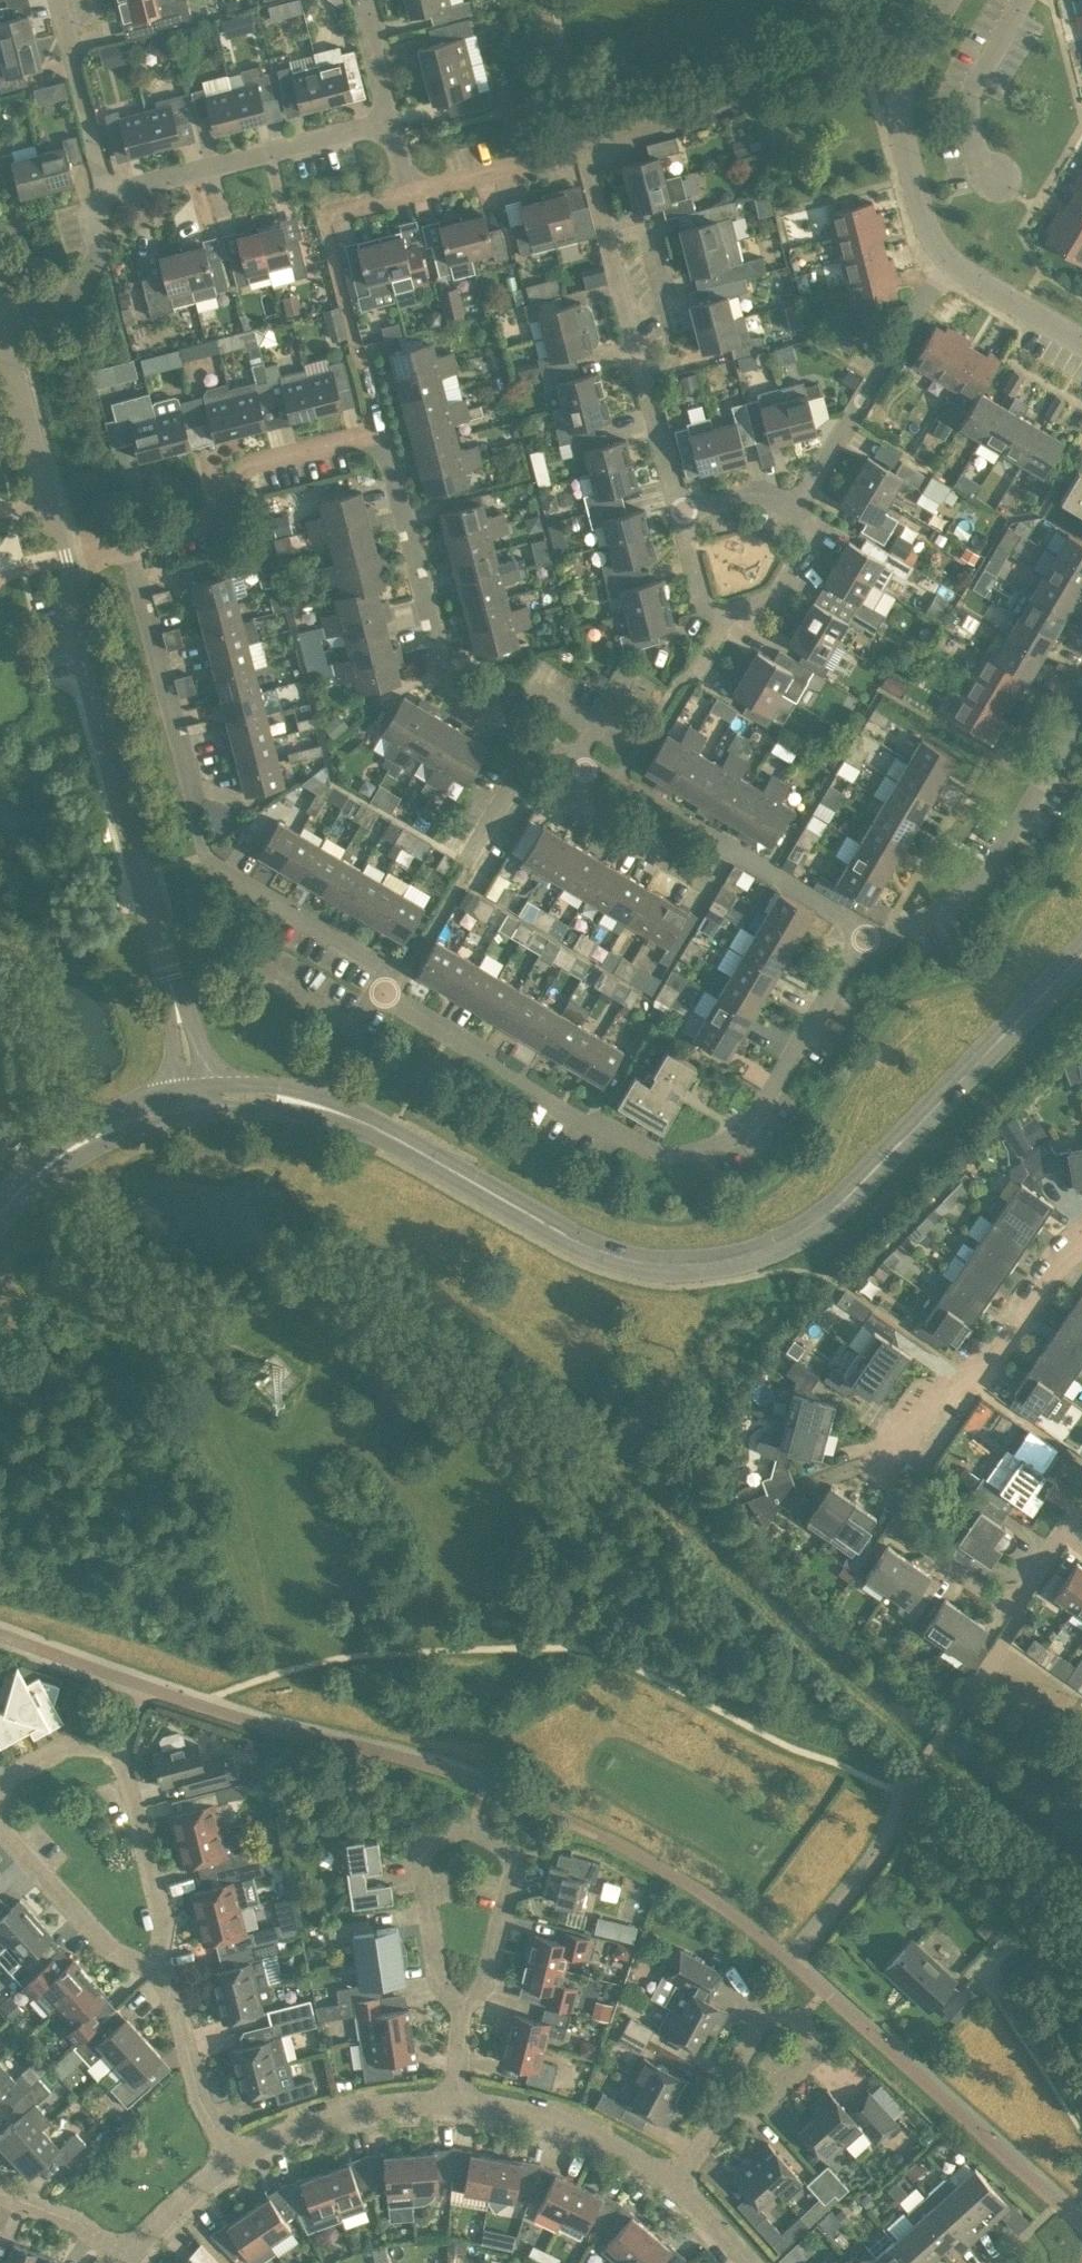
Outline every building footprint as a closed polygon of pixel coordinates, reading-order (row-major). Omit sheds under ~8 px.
[(122,23),(151,15),(155,27),(190,18),(186,0),(116,0),(122,23)] [(225,1),(228,12),(238,9),(236,0),(230,0),(225,1)] [(302,1),(306,14),(313,12),(317,4),(316,0),(307,0),(302,1)] [(450,5),(449,0),(405,0),(409,16),(429,11),(433,24),(471,14),(467,0),(450,5)] [(287,4),(290,19),(303,15),(300,1),(287,4)] [(27,14),(10,18),(6,5),(0,6),(0,49),(34,40),(27,14)] [(243,35),(257,31),(252,13),(238,17),(243,35)] [(418,47),(425,75),(470,63),(463,36),(472,34),(468,18),(442,25),(446,40),(418,47)] [(149,47),(164,56),(172,43),(156,34),(149,47)] [(262,38),(256,39),(259,49),(265,47),(262,38)] [(34,40),(0,49),(0,89),(0,91),(27,84),(23,71),(41,67),(34,40)] [(99,49),(103,64),(128,57),(124,42),(99,49)] [(312,52),(316,66),(326,103),(351,96),(346,79),(359,76),(353,50),(340,53),(338,46),(312,52)] [(477,91),(470,63),(425,75),(432,103),(461,95),(465,111),(490,104),(486,88),(477,91)] [(240,70),(244,85),(230,89),(240,125),(265,118),(260,101),(273,98),(267,72),(262,73),(260,65),(240,70)] [(300,109),(326,103),(316,66),(291,73),(290,66),(276,70),(283,95),(296,92),(300,109)] [(214,131),(240,125),(230,89),(226,74),(201,81),(203,88),(190,92),(197,118),(210,114),(214,131)] [(64,81),(49,85),(53,100),(67,97),(64,81)] [(155,101),(157,107),(144,111),(153,147),(179,141),(174,123),(187,120),(180,94),(155,101)] [(128,154),(153,147),(144,111),(119,117),(118,110),(104,114),(111,140),(124,136),(128,154)] [(64,147),(38,154),(47,189),(73,182),(69,165),(82,161),(75,135),(62,139),(64,147)] [(621,165),(627,188),(664,178),(658,156),(679,151),(675,136),(645,144),(649,158),(621,165)] [(738,157),(751,153),(748,140),(734,144),(738,157)] [(47,189),(38,154),(12,160),(10,152),(0,155),(0,173),(2,182),(16,178),(20,195),(47,189)] [(678,175),(664,178),(627,188),(632,211),(660,204),(664,218),(694,210),(690,195),(683,197),(678,175)] [(1081,209),(1081,181),(1076,177),(1069,189),(1073,192),(1068,200),(1081,209)] [(564,192),(542,198),(552,235),(554,245),(555,246),(576,240),(595,235),(588,205),(569,209),(564,192)] [(554,245),(552,235),(542,198),(520,204),(525,221),(512,224),(520,254),(533,251),(555,246),(554,245)] [(679,229),(684,252),(735,239),(730,217),(736,215),(733,200),(703,208),(707,222),(679,229)] [(1081,236),(1081,209),(1068,200),(1063,209),(1058,206),(1051,218),(1081,236)] [(827,212),(834,236),(882,224),(879,210),(874,211),(871,201),(827,212)] [(483,213),(461,219),(470,256),(492,251),(494,261),(507,257),(500,227),(487,230),(483,213)] [(1051,218),(1044,231),(1049,233),(1043,242),(1081,265),(1081,236),(1051,218)] [(474,272),(470,256),(461,219),(439,225),(443,242),(430,245),(438,275),(451,272),(453,277),(474,272)] [(281,224),(259,230),(268,267),(271,277),(272,283),(307,274),(298,238),(285,241),(281,224)] [(882,224),(834,236),(839,259),(883,248),(881,239),(886,237),(882,224)] [(249,282),(271,277),(268,267),(259,230),(237,236),(241,253),(228,256),(236,286),(249,282)] [(401,234),(379,240),(389,277),(410,272),(413,282),(426,278),(418,248),(405,252),(401,234)] [(718,267),(722,281),(743,276),(764,271),(761,256),(741,261),(735,239),(684,252),(690,274),(718,267)] [(367,283),(389,277),(379,240),(357,246),(361,263),(349,266),(357,296),(370,293),(367,283)] [(203,244),(181,250),(194,300),(215,295),(215,291),(228,288),(220,258),(207,261),(203,244)] [(883,248),(839,259),(845,283),(894,270),(891,257),(886,258),(883,248)] [(173,309),(173,306),(194,300),(181,250),(159,256),(164,273),(141,279),(150,315),(173,309)] [(582,286),(603,281),(599,267),(579,272),(582,286)] [(898,284),(894,270),(845,283),(851,307),(895,296),(893,285),(898,284)] [(743,276),(722,281),(713,284),(717,298),(689,305),(695,328),(732,318),(726,296),(747,291),(743,276)] [(536,282),(525,285),(529,300),(540,297),(536,282)] [(457,285),(437,289),(446,324),(465,319),(457,285)] [(127,294),(118,296),(121,306),(129,304),(127,294)] [(297,294),(282,298),(287,316),(301,312),(297,294)] [(538,318),(543,336),(594,323),(593,319),(592,317),(591,315),(589,312),(588,310),(586,308),(585,307),(583,305),(582,304),(580,304),(579,301),(538,313),(535,301),(523,304),(527,321),(538,318)] [(797,308),(796,302),(783,304),(785,311),(797,308)] [(345,335),(338,308),(324,311),(331,338),(345,335)] [(737,341),(732,318),(695,328),(700,350),(728,343),(732,358),(761,350),(758,335),(737,341)] [(381,325),(384,337),(400,332),(397,321),(381,325)] [(537,358),(541,374),(553,371),(550,360),(592,349),(591,346),(593,346),(594,343),(594,341),(595,338),(595,336),(595,333),(595,331),(595,328),(595,327),(594,323),(543,336),(548,355),(537,358)] [(856,338),(833,324),(825,338),(848,352),(856,338)] [(911,364),(932,377),(958,333),(946,326),(943,331),(934,325),(911,364)] [(216,338),(219,352),(244,346),(245,348),(258,345),(253,328),(216,338)] [(958,333),(932,377),(953,389),(976,350),(967,345),(970,340),(958,333)] [(387,369),(390,378),(454,361),(452,352),(435,356),(431,342),(389,352),(393,367),(387,369)] [(195,344),(181,347),(184,360),(198,357),(195,344)] [(141,371),(176,364),(173,348),(138,355),(141,371)] [(976,350),(953,389),(973,401),(998,361),(1000,358),(987,350),(985,355),(976,350)] [(137,375),(132,358),(105,365),(92,369),(96,386),(110,383),(137,375)] [(330,369),(306,376),(315,412),(340,406),(336,388),(349,385),(342,359),(329,363),(330,369)] [(459,385),(455,371),(457,370),(454,361),(390,378),(392,387),(397,385),(401,400),(443,389),(459,385)] [(958,425),(980,438),(1000,404),(980,392),(998,361),(973,401),(958,425)] [(244,392),(230,395),(239,432),(265,425),(260,408),(273,405),(263,366),(262,362),(251,364),(255,382),(242,385),(244,392)] [(290,419),(315,412),(306,376),(304,369),(279,376),(276,363),(263,366),(273,405),(285,402),(290,419)] [(849,368),(843,379),(854,386),(860,374),(849,368)] [(1024,376),(1013,370),(1008,380),(1019,386),(1024,376)] [(556,382),(553,371),(541,374),(545,391),(557,388),(561,406),(604,395),(597,371),(556,382)] [(693,374),(681,377),(685,391),(696,389),(693,374)] [(1014,396),(1019,386),(1008,380),(1002,390),(1014,396)] [(802,381),(779,387),(792,438),(816,432),(807,398),(820,394),(817,382),(804,386),(802,381)] [(214,438),(239,432),(230,395),(227,382),(204,388),(202,392),(203,395),(190,398),(197,424),(210,421),(214,438)] [(769,444),(792,438),(779,387),(756,393),(757,399),(743,402),(746,411),(747,413),(760,410),(769,444)] [(399,415),(402,424),(466,408),(464,398),(447,403),(443,389),(401,400),(405,414),(399,415)] [(610,419),(604,395),(561,406),(566,424),(555,427),(559,444),(568,441),(581,438),(583,437),(580,426),(610,419)] [(1065,401),(1055,395),(1049,405),(1060,411),(1065,401)] [(152,405),(154,415),(164,451),(189,445),(184,428),(197,424),(190,398),(178,401),(177,399),(173,396),(154,401),(152,405)] [(1000,404),(980,438),(1001,450),(1021,416),(1027,405),(1015,397),(1008,409),(1000,404)] [(1054,420),(1060,411),(1049,405),(1044,414),(1054,420)] [(409,432),(413,446),(455,435),(451,421),(468,417),(466,408),(402,424),(404,433),(409,432)] [(734,421),(713,427),(722,466),(745,460),(736,426),(749,422),(747,413),(746,411),(732,414),(734,421)] [(138,458),(164,451),(154,415),(130,421),(128,414),(114,418),(121,444),(134,441),(138,458)] [(1021,416),(1001,450),(1021,463),(1041,428),(1021,416)] [(722,466),(713,427),(712,427),(709,417),(686,423),(687,427),(673,430),(684,476),(722,466)] [(931,432),(943,439),(951,426),(939,419),(931,432)] [(1063,441),(1041,428),(1021,463),(1042,475),(1063,441)] [(411,462),(413,471),(478,454),(475,445),(459,449),(455,435),(413,446),(417,460),(411,462)] [(584,455),(589,473),(631,463),(625,439),(584,449),(581,438),(568,441),(573,458),(584,455)] [(540,449),(529,452),(532,466),(544,463),(540,449)] [(480,464),(478,454),(413,471),(416,480),(421,478),(425,493),(467,483),(463,468),(480,464)] [(853,479),(887,499),(894,488),(900,492),(911,489),(913,485),(916,487),(923,474),(901,460),(894,472),(866,456),(853,479)] [(637,487),(631,463),(589,473),(594,492),(582,495),(587,511),(599,508),(596,497),(637,487)] [(949,482),(968,495),(976,483),(957,470),(949,482)] [(1077,470),(1059,499),(1081,513),(1081,473),(1077,470)] [(950,487),(933,477),(923,493),(940,503),(950,487)] [(897,519),(881,509),(887,499),(853,479),(839,502),(866,518),(860,529),(883,543),(897,519)] [(956,495),(949,490),(944,498),(951,503),(956,495)] [(305,520),(308,530),(372,513),(370,504),(364,506),(360,491),(318,501),(322,516),(305,520)] [(437,529),(440,538),(504,521),(502,512),(485,516),(481,502),(439,513),(443,528),(437,529)] [(601,519),(599,508),(587,511),(591,528),(602,525),(607,543),(649,532),(643,509),(601,519)] [(374,522),(372,513),(308,530),(310,539),(327,535),(330,549),(372,538),(369,524),(374,522)] [(271,519),(275,535),(291,531),(287,514),(271,519)] [(448,545),(451,560),(493,549),(490,535),(507,531),(504,521),(440,538),(442,547),(448,545)] [(996,546),(1009,554),(1020,534),(1007,526),(996,546)] [(655,556),(649,532),(607,543),(612,562),(600,565),(605,581),(616,578),(629,575),(626,564),(655,556)] [(904,557),(913,542),(896,532),(887,547),(904,557)] [(1055,553),(1081,570),(1081,541),(1067,532),(1055,553)] [(376,552),(372,538),(330,549),(334,562),(317,567),(319,576),(384,560),(382,551),(376,552)] [(859,547),(848,540),(835,561),(881,588),(892,571),(905,578),(912,566),(865,538),(859,547)] [(978,554),(967,548),(961,557),(972,563),(978,554)] [(449,576),(452,585),(516,568),(514,559),(497,563),(493,549),(451,560),(455,574),(449,576)] [(1055,553),(1043,574),(1077,594),(1081,586),(1081,570),(1055,553)] [(386,569),(384,560),(319,576),(322,585),(339,581),(342,594),(376,587),(384,585),(381,570),(386,569)] [(857,602),(851,611),(877,626),(884,614),(871,606),(881,588),(835,561),(823,582),(857,602)] [(519,577),(516,568),(452,585),(454,594),(460,592),(463,606),(505,596),(502,582),(519,577)] [(994,574),(983,568),(971,587),(983,594),(994,574)] [(247,594),(241,570),(191,583),(197,606),(235,597),(247,594)] [(272,573),(259,576),(262,587),(274,584),(272,573)] [(1077,594),(1043,574),(1030,595),(1065,615),(1077,594)] [(620,595),(625,613),(667,602),(661,579),(619,589),(616,578),(605,581),(609,598),(620,595)] [(320,616),(322,625),(387,609),(385,600),(379,601),(376,587),(342,594),(333,597),(337,611),(320,616)] [(171,598),(169,589),(152,593),(154,602),(171,598)] [(1065,615),(1030,595),(1018,616),(1052,636),(1065,615)] [(280,596),(271,599),(273,610),(283,607),(280,596)] [(461,622),(464,631),(528,615),(526,605),(509,610),(505,596),(463,606),(467,621),(461,622)] [(203,630),(241,620),(235,597),(197,606),(203,630)] [(937,597),(927,613),(939,620),(948,604),(937,597)] [(799,622),(833,643),(845,650),(856,631),(870,638),(877,626),(851,611),(846,620),(812,600),(799,622)] [(673,626),(667,602),(625,613),(630,632),(618,634),(623,651),(649,644),(647,633),(673,626)] [(342,630),(345,644),(388,633),(384,619),(389,618),(387,609),(322,625),(325,634),(342,630)] [(531,624),(528,615),(464,631),(466,640),(472,639),(475,654),(517,643),(514,628),(531,624)] [(1052,636),(1018,616),(1006,636),(1040,657),(1052,636)] [(254,619),(242,621),(241,620),(203,630),(209,653),(247,643),(259,640),(254,619)] [(822,662),(833,643),(799,622),(787,642),(803,651),(797,661),(803,665),(812,671),(822,676),(828,666),(822,662)] [(179,627),(162,631),(164,640),(181,635),(179,627)] [(332,662),(334,672),(399,655),(397,646),(391,648),(388,633),(345,644),(349,658),(332,662)] [(166,650),(184,645),(181,635),(164,640),(166,650)] [(1040,657),(1006,636),(994,656),(1023,675),(1028,678),(1040,657)] [(247,643),(209,653),(215,676),(253,667),(247,643)] [(756,651),(744,671),(779,692),(794,701),(812,671),(803,665),(797,661),(778,649),(772,660),(756,651)] [(973,672),(972,672),(1016,698),(1023,686),(1018,683),(1023,675),(994,656),(985,651),(973,672)] [(399,655),(334,672),(318,676),(320,686),(337,681),(354,677),(357,691),(400,680),(396,666),(401,664),(399,655)] [(1053,671),(1062,676),(1067,667),(1058,661),(1053,671)] [(253,667),(215,676),(221,700),(259,690),(253,667)] [(1079,674),(1067,667),(1062,676),(1073,683),(1079,674)] [(766,712),(779,692),(744,671),(732,692),(747,701),(741,711),(766,726),(773,716),(766,712)] [(1016,698),(972,672),(960,693),(999,716),(1004,707),(1009,710),(1016,698)] [(191,674),(174,678),(176,686),(193,682),(191,674)] [(179,697),(196,693),(193,682),(176,686),(179,697)] [(259,690),(221,700),(227,723),(265,713),(259,690)] [(994,724),(999,716),(960,693),(947,714),(991,740),(998,727),(994,724)] [(385,755),(393,760),(427,703),(419,698),(416,703),(403,695),(381,732),(394,740),(385,755)] [(410,750),(422,758),(445,720),(432,713),(435,708),(427,703),(393,760),(401,765),(410,750)] [(888,718),(874,709),(869,717),(883,726),(888,718)] [(265,713),(227,723),(233,746),(271,737),(265,713)] [(298,730),(315,726),(312,716),(296,721),(298,730)] [(337,716),(323,727),(333,738),(346,727),(337,716)] [(205,730),(203,720),(185,723),(188,734),(205,730)] [(426,780),(434,785),(468,728),(461,723),(458,728),(445,720),(422,758),(435,765),(426,780)] [(654,783),(662,788),(696,730),(688,726),(679,741),(666,733),(644,770),(657,778),(654,783)] [(476,733),(468,728),(434,785),(442,790),(451,775),(464,783),(487,745),(474,737),(476,733)] [(705,735),(696,730),(662,788),(670,792),(673,788),(686,795),(708,758),(696,750),(705,735)] [(271,737),(233,746),(239,770),(277,760),(271,737)] [(831,759),(840,746),(827,737),(818,750),(831,759)] [(921,737),(908,758),(942,779),(955,757),(921,737)] [(854,743),(849,751),(864,759),(868,751),(854,743)] [(322,755),(320,744),(303,748),(306,759),(322,755)] [(290,763),(306,759),(303,748),(288,753),(290,763)] [(696,807),(704,812),(738,755),(730,750),(721,765),(708,758),(686,795),(699,803),(696,807)] [(859,767),(864,759),(849,751),(844,759),(859,767)] [(715,812),(728,820),(750,782),(737,775),(746,760),(738,755),(704,812),(712,817),(715,812)] [(896,779),(930,799),(942,779),(908,758),(896,779)] [(283,784),(277,760),(239,770),(245,794),(283,784)] [(762,790),(750,782),(728,820),(740,827),(737,832),(745,837),(779,779),(771,775),(762,790)] [(788,784),(779,779),(745,837),(753,841),(756,837),(770,844),(792,807),(779,799),(788,784)] [(884,800),(918,820),(930,799),(896,779),(884,800)] [(324,781),(315,795),(323,800),(325,797),(332,786),(324,781)] [(363,782),(358,790),(368,796),(375,785),(368,781),(363,782)] [(829,784),(824,792),(839,801),(844,792),(829,784)] [(834,809),(839,801),(824,792),(819,801),(834,809)] [(315,814),(323,800),(315,795),(307,810),(315,814)] [(360,822),(369,807),(348,795),(341,806),(340,810),(360,822)] [(871,821),(906,841),(918,820),(884,800),(871,821)] [(368,827),(377,812),(369,807),(360,822),(368,827)] [(257,854),(278,866),(298,832),(277,819),(257,854)] [(859,841),(893,861),(906,841),(871,821),(859,841)] [(529,874),(538,880),(563,837),(542,824),(522,859),(534,866),(529,874)] [(804,825),(799,834),(817,844),(822,835),(804,825)] [(394,843),(401,847),(410,832),(402,828),(394,843)] [(299,878),(319,844),(298,832),(278,866),(299,878)] [(418,837),(410,832),(401,847),(409,851),(418,837)] [(812,852),(817,844),(799,834),(795,842),(812,852)] [(564,883),(584,849),(563,837),(538,880),(544,872),(564,883)] [(847,862),(881,882),(893,861),(859,841),(847,862)] [(319,891),(340,856),(319,844),(299,878),(319,891)] [(795,844),(789,854),(782,867),(790,872),(804,849),(795,844)] [(585,896),(604,861),(584,849),(564,883),(585,896)] [(444,872),(453,857),(444,852),(435,867),(444,872)] [(340,903),(360,869),(340,856),(319,891),(340,903)] [(605,908),(625,874),(604,861),(585,896),(605,908)] [(869,903),(881,882),(847,862),(834,883),(869,903)] [(743,869),(733,864),(724,879),(734,885),(743,869)] [(361,915),(381,881),(360,869),(340,903),(361,915)] [(625,874),(605,908),(626,920),(646,886),(625,874)] [(381,881),(361,915),(382,927),(402,893),(381,881)] [(647,932),(667,898),(646,886),(626,920),(647,932)] [(497,902),(505,906),(514,891),(506,887),(497,902)] [(458,905),(465,909),(477,916),(486,901),(467,890),(458,905)] [(778,891),(765,912),(800,932),(812,911),(778,891)] [(423,906),(402,893),(382,927),(403,940),(423,906)] [(667,898),(647,932),(668,945),(664,951),(674,957),(693,922),(684,917),(688,910),(667,898)] [(729,907),(714,899),(709,906),(724,915),(729,907)] [(494,906),(486,901),(477,916),(485,921),(494,906)] [(531,922),(538,926),(548,911),(540,906),(531,922)] [(719,924),(724,915),(709,906),(697,927),(707,933),(714,920),(719,924)] [(556,916),(548,911),(538,926),(546,931),(556,916)] [(800,932),(765,912),(753,933),(788,953),(800,932)] [(511,936),(519,921),(507,913),(498,928),(511,936)] [(527,926),(519,921),(511,936),(519,941),(527,926)] [(535,931),(527,926),(519,941),(526,945),(535,931)] [(572,946),(580,951),(589,936),(581,931),(572,946)] [(788,953),(753,933),(741,954),(775,973),(788,953)] [(597,941),(589,936),(580,951),(589,956),(597,941)] [(414,973),(436,985),(456,951),(435,938),(414,973)] [(689,939),(684,948),(698,956),(703,948),(689,939)] [(552,960),(560,964),(568,950),(560,945),(552,960)] [(693,964),(698,956),(684,948),(679,955),(693,964)] [(576,955),(568,950),(560,964),(568,969),(576,955)] [(456,951),(436,985),(457,998),(477,963),(456,951)] [(729,974),(763,994),(775,973),(741,954),(729,974)] [(614,971),(621,976),(630,961),(623,956),(614,971)] [(638,966),(630,961),(621,976),(629,981),(638,966)] [(477,963),(457,998),(477,1010),(497,976),(477,963)] [(598,996),(601,990),(610,975),(602,970),(590,991),(598,996)] [(716,995),(751,1015),(763,994),(729,974),(716,995)] [(619,980),(610,975),(601,990),(610,995),(619,980)] [(497,976),(477,1010),(498,1022),(518,988),(497,976)] [(665,980),(659,989),(692,1008),(694,1004),(677,994),(680,990),(665,980)] [(630,1008),(639,992),(631,987),(621,1002),(630,1008)] [(518,988),(498,1022),(518,1034),(539,1000),(518,988)] [(684,1021),(692,1008),(659,989),(655,997),(669,1006),(667,1010),(684,1021)] [(751,1015),(716,995),(704,1015),(739,1036),(751,1015)] [(539,1000),(518,1034),(539,1047),(559,1012),(539,1000)] [(559,1012),(539,1047),(560,1059),(580,1025),(559,1012)] [(726,1057),(739,1036),(704,1015),(692,1037),(726,1057)] [(580,1025),(560,1059),(581,1071),(601,1037),(580,1025)] [(622,1049),(601,1037),(581,1071),(602,1084),(622,1049)] [(679,1088),(681,1089),(695,1065),(666,1047),(652,1071),(654,1072),(648,1081),(633,1072),(616,1102),(661,1129),(679,1099),(674,1096),(679,1088)] [(997,1125),(1016,1154),(1031,1144),(1032,1144),(1012,1115),(997,1125)] [(1034,1115),(1019,1125),(1032,1144),(1031,1144),(1032,1144),(1047,1135),(1034,1115)] [(1046,1139),(1032,1148),(1048,1172),(1062,1163),(1070,1176),(1072,1175),(1074,1189),(1081,1187),(1081,1148),(1054,1153),(1046,1139)] [(1019,1156),(1027,1170),(1006,1201),(1037,1223),(1052,1203),(1041,1196),(1042,1193),(1034,1181),(1048,1172),(1032,1148),(1019,1156)] [(958,1178),(960,1180),(950,1190),(958,1197),(968,1188),(975,1181),(964,1173),(958,1178)] [(949,1207),(958,1197),(950,1190),(941,1199),(949,1207)] [(992,1221),(1024,1243),(1037,1223),(1006,1201),(992,1221)] [(933,1223),(925,1215),(906,1234),(914,1242),(933,1223)] [(978,1241),(1010,1263),(1024,1243),(992,1221),(978,1241)] [(964,1261),(996,1283),(1010,1263),(978,1241),(964,1261)] [(899,1258),(891,1250),(882,1259),(889,1267),(899,1258)] [(880,1261),(873,1271),(882,1278),(889,1267),(880,1261)] [(951,1281),(983,1303),(996,1283),(964,1261),(951,1281)] [(937,1301),(969,1323),(983,1303),(951,1281),(937,1301)] [(851,1297),(843,1291),(835,1302),(843,1308),(851,1297)] [(1068,1311),(1081,1320),(1081,1291),(1068,1311)] [(944,1335),(955,1343),(969,1323),(937,1301),(923,1321),(919,1318),(911,1329),(936,1346),(944,1335)] [(861,1324),(871,1331),(857,1352),(894,1377),(909,1354),(886,1338),(894,1327),(870,1310),(861,1324)] [(1068,1311),(1054,1331),(1081,1350),(1081,1320),(1068,1311)] [(1054,1331),(1041,1350),(1073,1373),(1081,1360),(1081,1350),(1054,1331)] [(793,1340),(786,1351),(797,1358),(804,1347),(793,1340)] [(1073,1373),(1041,1350),(1027,1370),(1059,1393),(1073,1373)] [(855,1384),(878,1400),(894,1377),(857,1352),(842,1373),(832,1366),(823,1379),(847,1395),(855,1384)] [(784,1373),(794,1380),(808,1389),(818,1376),(794,1359),(784,1373)] [(1016,1393),(1008,1404),(1032,1421),(1040,1409),(1056,1421),(1070,1400),(1059,1393),(1027,1370),(1013,1391),(1016,1393)] [(834,1403),(807,1396),(808,1389),(794,1380),(784,1419),(827,1430),(834,1403)] [(793,1449),(820,1456),(827,1430),(784,1419),(773,1416),(768,1435),(767,1435),(764,1435),(763,1435),(761,1437),(759,1438),(758,1439),(757,1441),(757,1442),(756,1443),(756,1444),(756,1446),(756,1447),(757,1448),(757,1450),(758,1451),(759,1452),(761,1454),(763,1455),(774,1458),(770,1474),(788,1467),(793,1449)] [(974,1489),(1000,1507),(1007,1495),(1032,1512),(1054,1479),(1042,1471),(1057,1449),(1029,1429),(1013,1453),(1020,1457),(1000,1487),(982,1476),(974,1489)] [(788,1467),(770,1474),(760,1478),(743,1483),(749,1498),(766,1492),(766,1493),(793,1482),(788,1467)] [(771,1507),(780,1504),(799,1497),(793,1482),(766,1493),(771,1507)] [(799,1497),(780,1504),(827,1537),(852,1500),(830,1485),(814,1508),(799,1497)] [(966,1500),(979,1509),(956,1542),(959,1544),(989,1565),(1012,1532),(1000,1523),(1007,1512),(1000,1507),(974,1489),(966,1500)] [(859,1539),(875,1516),(852,1500),(827,1537),(850,1552),(842,1563),(854,1571),(871,1547),(859,1539)] [(922,1534),(898,1517),(890,1528),(914,1545),(922,1534)] [(959,1544),(956,1542),(947,1536),(940,1546),(952,1555),(959,1544)] [(866,1577),(886,1591),(908,1560),(887,1546),(866,1577)] [(899,1611),(902,1614),(913,1621),(923,1606),(930,1598),(929,1597),(939,1582),(930,1575),(908,1560),(886,1591),(901,1601),(898,1607),(899,1611)] [(1073,1609),(1081,1596),(1081,1567),(1075,1562),(1065,1577),(1054,1570),(1039,1591),(1050,1599),(1053,1595),(1073,1609)] [(848,1578),(853,1571),(844,1564),(838,1572),(848,1578)] [(1073,1609),(1067,1617),(1081,1628),(1081,1596),(1073,1609)] [(923,1631),(943,1645),(965,1613),(944,1599),(934,1614),(923,1606),(913,1621),(907,1630),(919,1638),(923,1631)] [(987,1628),(965,1613),(943,1645),(964,1659),(959,1666),(971,1675),(987,1651),(976,1643),(987,1628)] [(1047,1647),(1037,1661),(1057,1674),(1066,1660),(1047,1647)] [(1081,1679),(1081,1660),(1080,1659),(1075,1666),(1066,1660),(1057,1674),(1076,1687),(1081,1679)] [(0,1711),(0,1746),(37,1726),(41,1733),(62,1721),(53,1704),(58,1686),(40,1680),(38,1677),(26,1683),(16,1666),(3,1712),(0,1711)] [(200,1759),(196,1743),(153,1754),(157,1769),(156,1769),(157,1773),(158,1773),(161,1784),(202,1773),(206,1786),(228,1781),(221,1754),(200,1759)] [(171,1800),(174,1813),(169,1814),(176,1840),(219,1828),(215,1812),(229,1809),(226,1800),(243,1795),(240,1782),(171,1800)] [(230,1842),(223,1844),(219,1828),(176,1840),(183,1866),(197,1862),(200,1875),(260,1860),(256,1845),(233,1852),(230,1842)] [(363,1835),(332,1840),(334,1855),(338,1854),(340,1868),(345,1868),(351,1908),(392,1902),(389,1883),(366,1887),(363,1871),(381,1868),(377,1840),(364,1841),(363,1835)] [(599,1862),(569,1854),(566,1867),(549,1863),(542,1891),(555,1894),(553,1900),(583,1908),(587,1893),(583,1893),(586,1879),(594,1881),(599,1862)] [(200,1875),(203,1888),(189,1892),(196,1918),(239,1907),(259,1901),(253,1876),(264,1873),(260,1860),(200,1875)] [(10,1908),(0,1896),(0,1939),(5,1945),(35,1917),(19,1900),(10,1908)] [(276,1925),(246,1933),(239,1907),(196,1918),(203,1944),(215,1941),(218,1954),(276,1939),(280,1938),(276,1925)] [(633,1941),(637,1926),(598,1916),(594,1933),(633,1941)] [(21,1984),(43,1964),(45,1963),(34,1951),(51,1935),(35,1917),(5,1945),(20,1962),(9,1971),(21,1984)] [(329,1937),(353,1935),(356,1959),(400,1953),(396,1926),(373,1930),(366,1919),(327,1924),(329,1937)] [(998,1923),(985,1937),(998,1949),(1011,1935),(998,1923)] [(531,1934),(525,1959),(563,1969),(567,1954),(583,1958),(589,1938),(563,1931),(560,1941),(531,1934)] [(255,1985),(268,1982),(261,1956),(279,1951),(276,1939),(218,1954),(222,1969),(210,1972),(216,1995),(255,1985)] [(954,1980),(911,1940),(884,1969),(927,2009),(938,1997),(945,2005),(942,2008),(955,2020),(978,1996),(965,1984),(959,1990),(951,1983),(954,1980)] [(616,1942),(614,1955),(627,1957),(630,1944),(616,1942)] [(715,2033),(727,2011),(709,2001),(724,1972),(679,1948),(671,1963),(664,1977),(675,1983),(664,2004),(670,2007),(670,2008),(680,2013),(705,2027),(704,2027),(715,2033)] [(338,2002),(352,2000),(381,1996),(383,1982),(404,1979),(400,1953),(356,1959),(359,1976),(352,1986),(335,1988),(338,2002)] [(53,1975),(43,1964),(21,1984),(48,2014),(58,2005),(89,1977),(72,1958),(53,1975)] [(560,1983),(563,1969),(525,1959),(519,1982),(548,1989),(545,2003),(570,2009),(576,1987),(560,1983)] [(106,1996),(89,1977),(58,2005),(74,2024),(66,2032),(76,2043),(116,2007),(106,1996)] [(273,2001),(268,1982),(255,1985),(216,1995),(223,2021),(262,2011),(260,2004),(273,2001)] [(0,2005),(0,2008),(11,2020),(22,2010),(10,1996),(0,2005)] [(358,2040),(370,2038),(412,2032),(408,2007),(383,2011),(381,1996),(352,2000),(358,2040)] [(268,2013),(270,2023),(313,2012),(311,2002),(268,2013)] [(594,2003),(592,2016),(605,2018),(607,2006),(594,2003)] [(505,2037),(543,2046),(547,2034),(563,2038),(569,2014),(544,2008),(540,2021),(511,2013),(505,2037)] [(705,2027),(680,2013),(670,2008),(658,2029),(693,2049),(704,2027),(705,2027)] [(270,2023),(273,2036),(269,2040),(230,2050),(236,2073),(275,2063),(288,2060),(281,2034),(317,2025),(313,2012),(270,2023)] [(631,2016),(624,2028),(647,2041),(654,2028),(631,2016)] [(97,2079),(115,2063),(143,2037),(125,2017),(105,2036),(96,2026),(73,2046),(90,2065),(87,2068),(97,2079)] [(640,2053),(647,2041),(624,2028),(617,2041),(640,2053)] [(390,2061),(415,2057),(412,2032),(370,2038),(374,2064),(362,2065),(364,2080),(393,2076),(390,2061)] [(127,2106),(150,2085),(141,2076),(161,2057),(143,2037),(115,2063),(125,2074),(110,2087),(127,2106)] [(556,2064),(540,2060),(543,2046),(505,2037),(499,2060),(528,2068),(525,2081),(551,2087),(556,2064)] [(46,2063),(56,2075),(78,2058),(69,2045),(46,2063)] [(643,2056),(632,2078),(677,2103),(677,2102),(667,2097),(678,2075),(643,2056)] [(288,2060),(275,2063),(236,2073),(242,2096),(274,2088),(278,2104),(316,2094),(313,2081),(294,2086),(288,2060)] [(31,2083),(22,2073),(14,2081),(0,2066),(0,2100),(8,2100),(10,2102),(31,2083)] [(35,2103),(43,2096),(49,2090),(38,2078),(31,2083),(10,2102),(13,2106),(12,2122),(0,2133),(0,2144),(11,2156),(41,2129),(50,2120),(35,2103)] [(665,2124),(677,2103),(632,2078),(631,2079),(641,2084),(630,2105),(665,2124)] [(896,2122),(868,2090),(846,2110),(826,2089),(808,2105),(843,2144),(855,2132),(861,2139),(867,2133),(874,2142),(888,2129),(896,2122)] [(618,2116),(625,2105),(602,2092),(595,2104),(618,2116)] [(824,2160),(843,2144),(808,2105),(808,2106),(815,2114),(798,2130),(824,2160)] [(900,2127),(896,2122),(888,2129),(892,2135),(900,2127)] [(106,2127),(92,2140),(99,2149),(114,2135),(106,2127)] [(75,2132),(58,2148),(41,2129),(11,2156),(29,2176),(49,2157),(56,2158),(58,2156),(64,2162),(85,2143),(75,2132)] [(802,2181),(767,2142),(749,2159),(783,2197),(802,2181)] [(437,2180),(451,2178),(453,2147),(434,2149),(434,2151),(409,2153),(413,2203),(426,2200),(430,2197),(434,2189),(437,2189),(437,2180)] [(471,2150),(453,2147),(451,2178),(450,2200),(486,2207),(487,2202),(495,2158),(471,2153),(471,2150)] [(384,2153),(365,2154),(371,2185),(386,2184),(386,2193),(388,2205),(413,2203),(409,2153),(384,2155),(384,2153)] [(358,2190),(371,2185),(365,2154),(347,2160),(348,2163),(325,2171),(340,2215),(364,2207),(358,2190)] [(515,2190),(529,2193),(539,2163),(521,2159),(520,2162),(495,2158),(487,2202),(493,2211),(510,2199),(514,2199),(515,2190)] [(783,2198),(783,2197),(749,2159),(731,2175),(757,2205),(775,2189),(783,2198)] [(906,2171),(912,2177),(922,2168),(916,2162),(906,2171)] [(556,2171),(539,2163),(529,2193),(542,2199),(532,2220),(555,2231),(557,2227),(578,2184),(555,2173),(556,2171)] [(827,2165),(816,2174),(837,2197),(847,2188),(827,2165)] [(991,2186),(974,2167),(954,2185),(989,2224),(1000,2213),(1017,2231),(1027,2222),(993,2184),(991,2186)] [(300,2177),(282,2184),(296,2212),(307,2232),(308,2231),(307,2229),(319,2218),(327,2221),(341,2219),(340,2215),(325,2171),(301,2180),(300,2177)] [(827,2206),(837,2197),(816,2174),(806,2183),(827,2206)] [(926,2195),(969,2242),(989,2224),(954,2185),(946,2177),(926,2195)] [(285,2220),(296,2212),(282,2184),(267,2194),(269,2196),(248,2211),(269,2242),(290,2227),(285,2220)] [(588,2221),(601,2227),(619,2201),(602,2193),(601,2195),(578,2184),(557,2227),(580,2238),(588,2221)] [(866,2193),(860,2198),(868,2207),(874,2201),(866,2193)] [(907,2213),(914,2221),(940,2250),(950,2241),(959,2250),(969,2242),(926,2195),(907,2213)] [(619,2201),(601,2227),(612,2236),(607,2244),(601,2251),(618,2262),(621,2262),(651,2231),(631,2215),(632,2213),(619,2201)] [(841,2207),(835,2213),(844,2221),(850,2216),(841,2207)] [(227,2225),(225,2223),(210,2233),(231,2257),(242,2249),(252,2262),(256,2262),(275,2250),(269,2242),(248,2211),(227,2225)] [(771,2244),(782,2234),(764,2214),(754,2224),(771,2244)] [(914,2221),(894,2239),(916,2262),(934,2262),(930,2259),(940,2250),(914,2221)] [(479,2227),(477,2243),(508,2247),(510,2231),(479,2227)] [(668,2248),(651,2231),(621,2262),(683,2262),(685,2261),(670,2246),(668,2248)] [(894,2239),(875,2257),(877,2262),(916,2262),(894,2239)] [(450,2240),(449,2249),(459,2251),(461,2241),(450,2240)] [(6,2262),(34,2262),(38,2252),(13,2243),(6,2262)] [(191,2258),(186,2262),(219,2262),(200,2243),(189,2256),(191,2258)] [(374,2262),(388,2262),(384,2245),(371,2248),(374,2262)] [(778,2258),(783,2262),(801,2262),(804,2261),(791,2247),(781,2255),(778,2258)] [(38,2252),(34,2262),(62,2262),(62,2261),(38,2252)]
